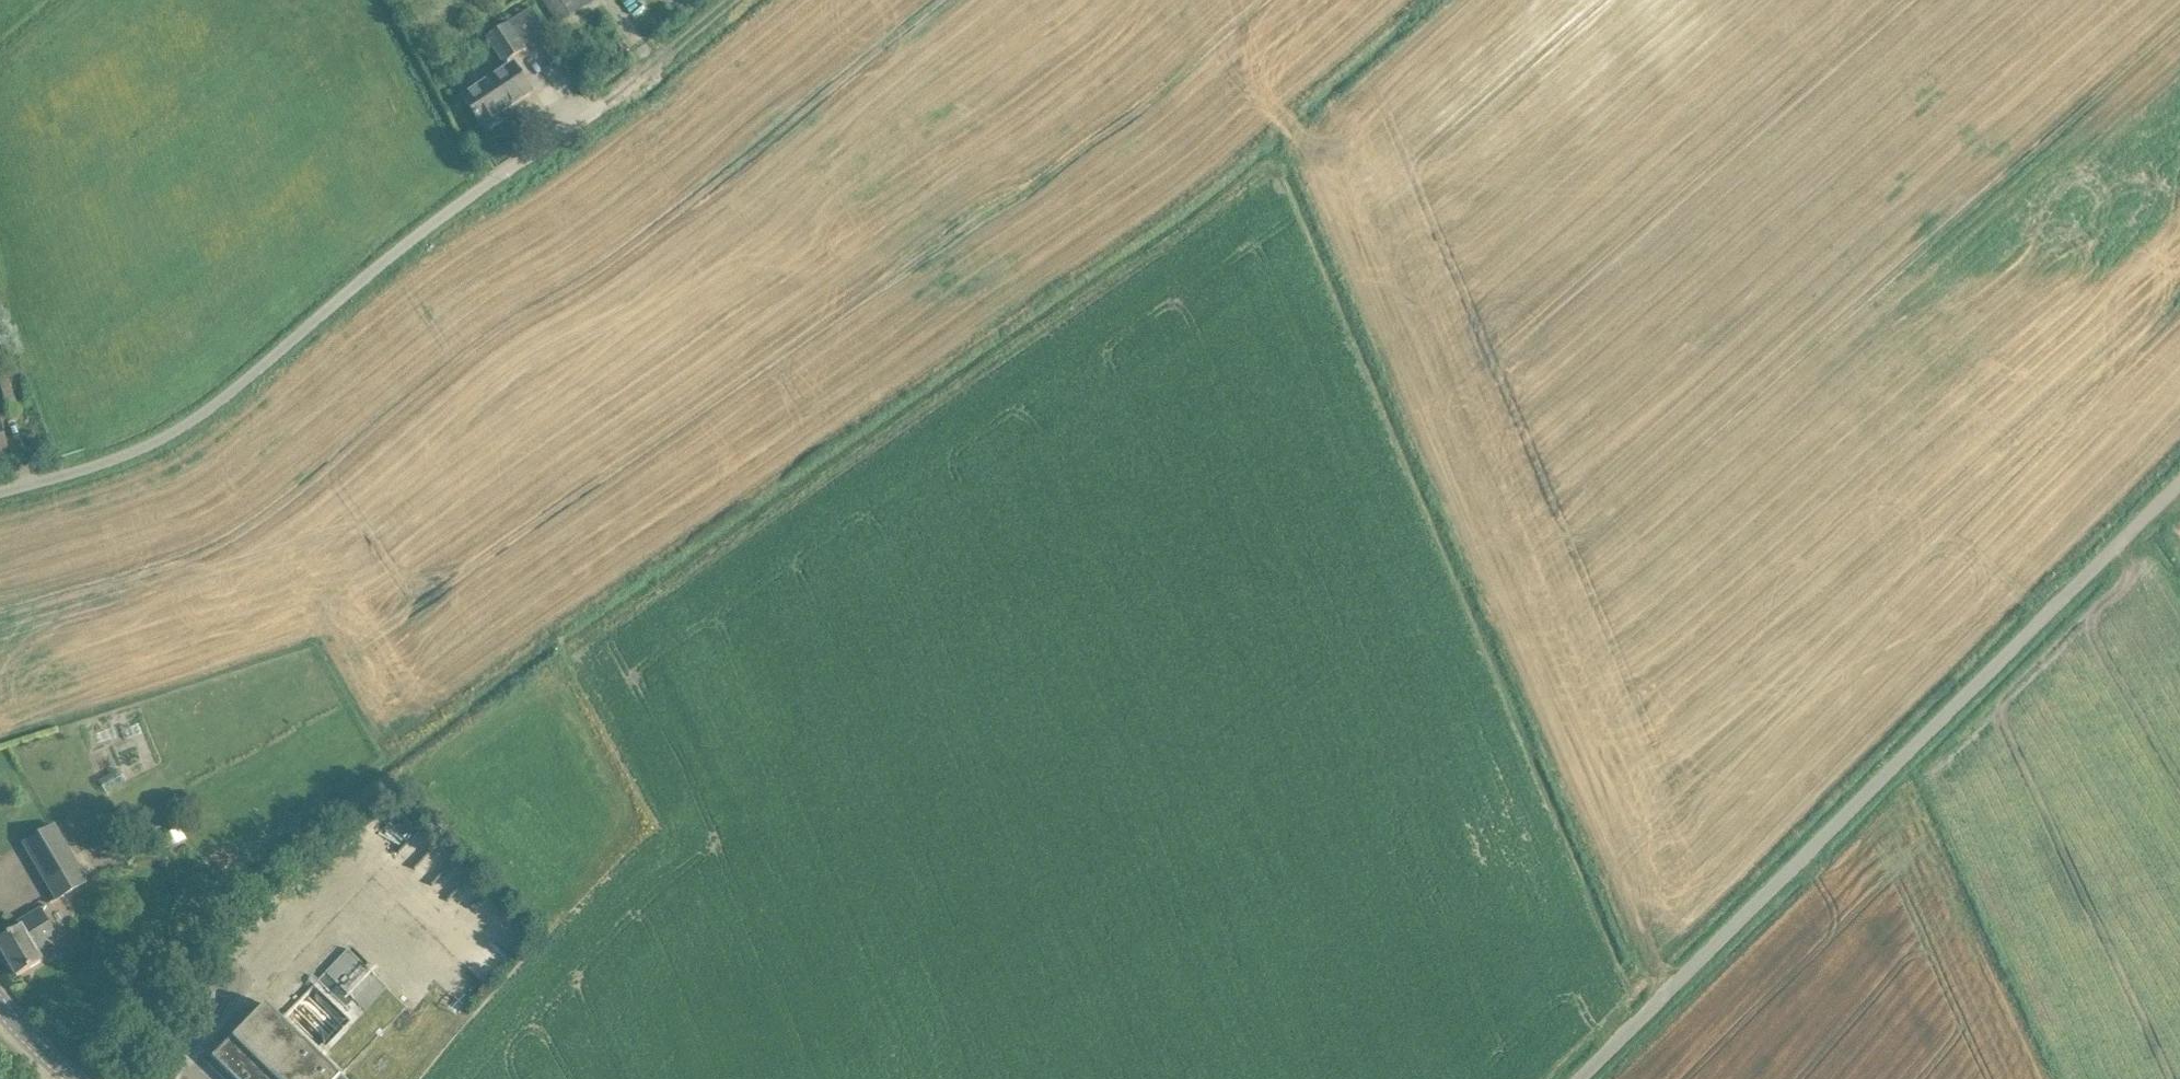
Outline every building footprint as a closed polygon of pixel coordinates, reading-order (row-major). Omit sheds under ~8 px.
[(593,0),(542,0),(558,24),(594,1),(593,0)] [(533,8),(486,38),(503,64),(525,51),(522,46),(547,28),(533,8)] [(532,92),(520,74),(513,64),(462,98),(474,115),(486,133),(505,121),(500,113),(532,92)] [(12,390),(8,374),(0,376),(0,413),(1,415),(18,411),(12,390)] [(57,900),(87,883),(54,826),(24,843),(57,900)] [(37,912),(18,923),(21,927),(0,939),(0,949),(17,977),(43,961),(37,951),(57,939),(40,910),(37,912)] [(223,1049),(208,1065),(222,1078),(342,1078),(340,1077),(407,1009),(347,951),(313,987),(349,1022),(317,1055),(266,1005),(223,1049)]
